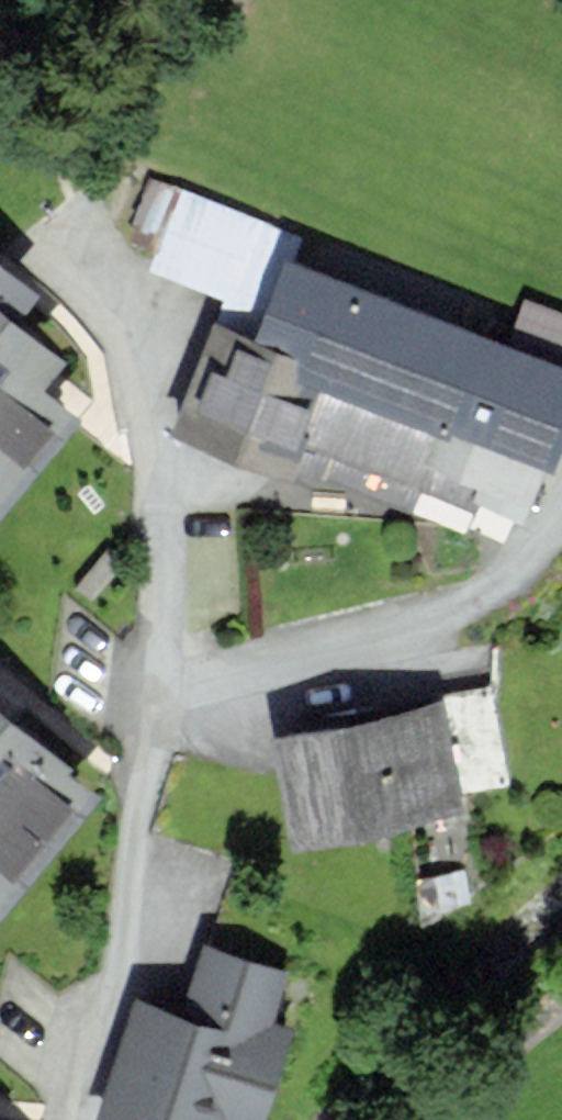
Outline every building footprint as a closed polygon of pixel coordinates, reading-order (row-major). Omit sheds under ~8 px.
[(266,223),(153,178),(137,219),(166,230),(153,262),(238,295),(266,223)] [(287,252),(255,330),(220,316),(177,421),(313,476),(317,465),(464,524),(467,518),(502,532),(512,507),(522,511),(561,414),(561,359),(559,358),(561,350),(561,315),(519,297),(501,340),(287,252)] [(30,279),(0,255),(0,492),(71,403),(36,375),(60,344),(10,304),(30,279)] [(435,700),(279,730),(299,831),(455,801),(435,700)] [(0,708),(0,893),(91,782),(0,708)] [(206,944),(187,1009),(137,994),(100,1119),(101,1119),(244,1119),(245,1116),(257,1119),(286,1025),(265,1019),(280,966),(206,944)]
